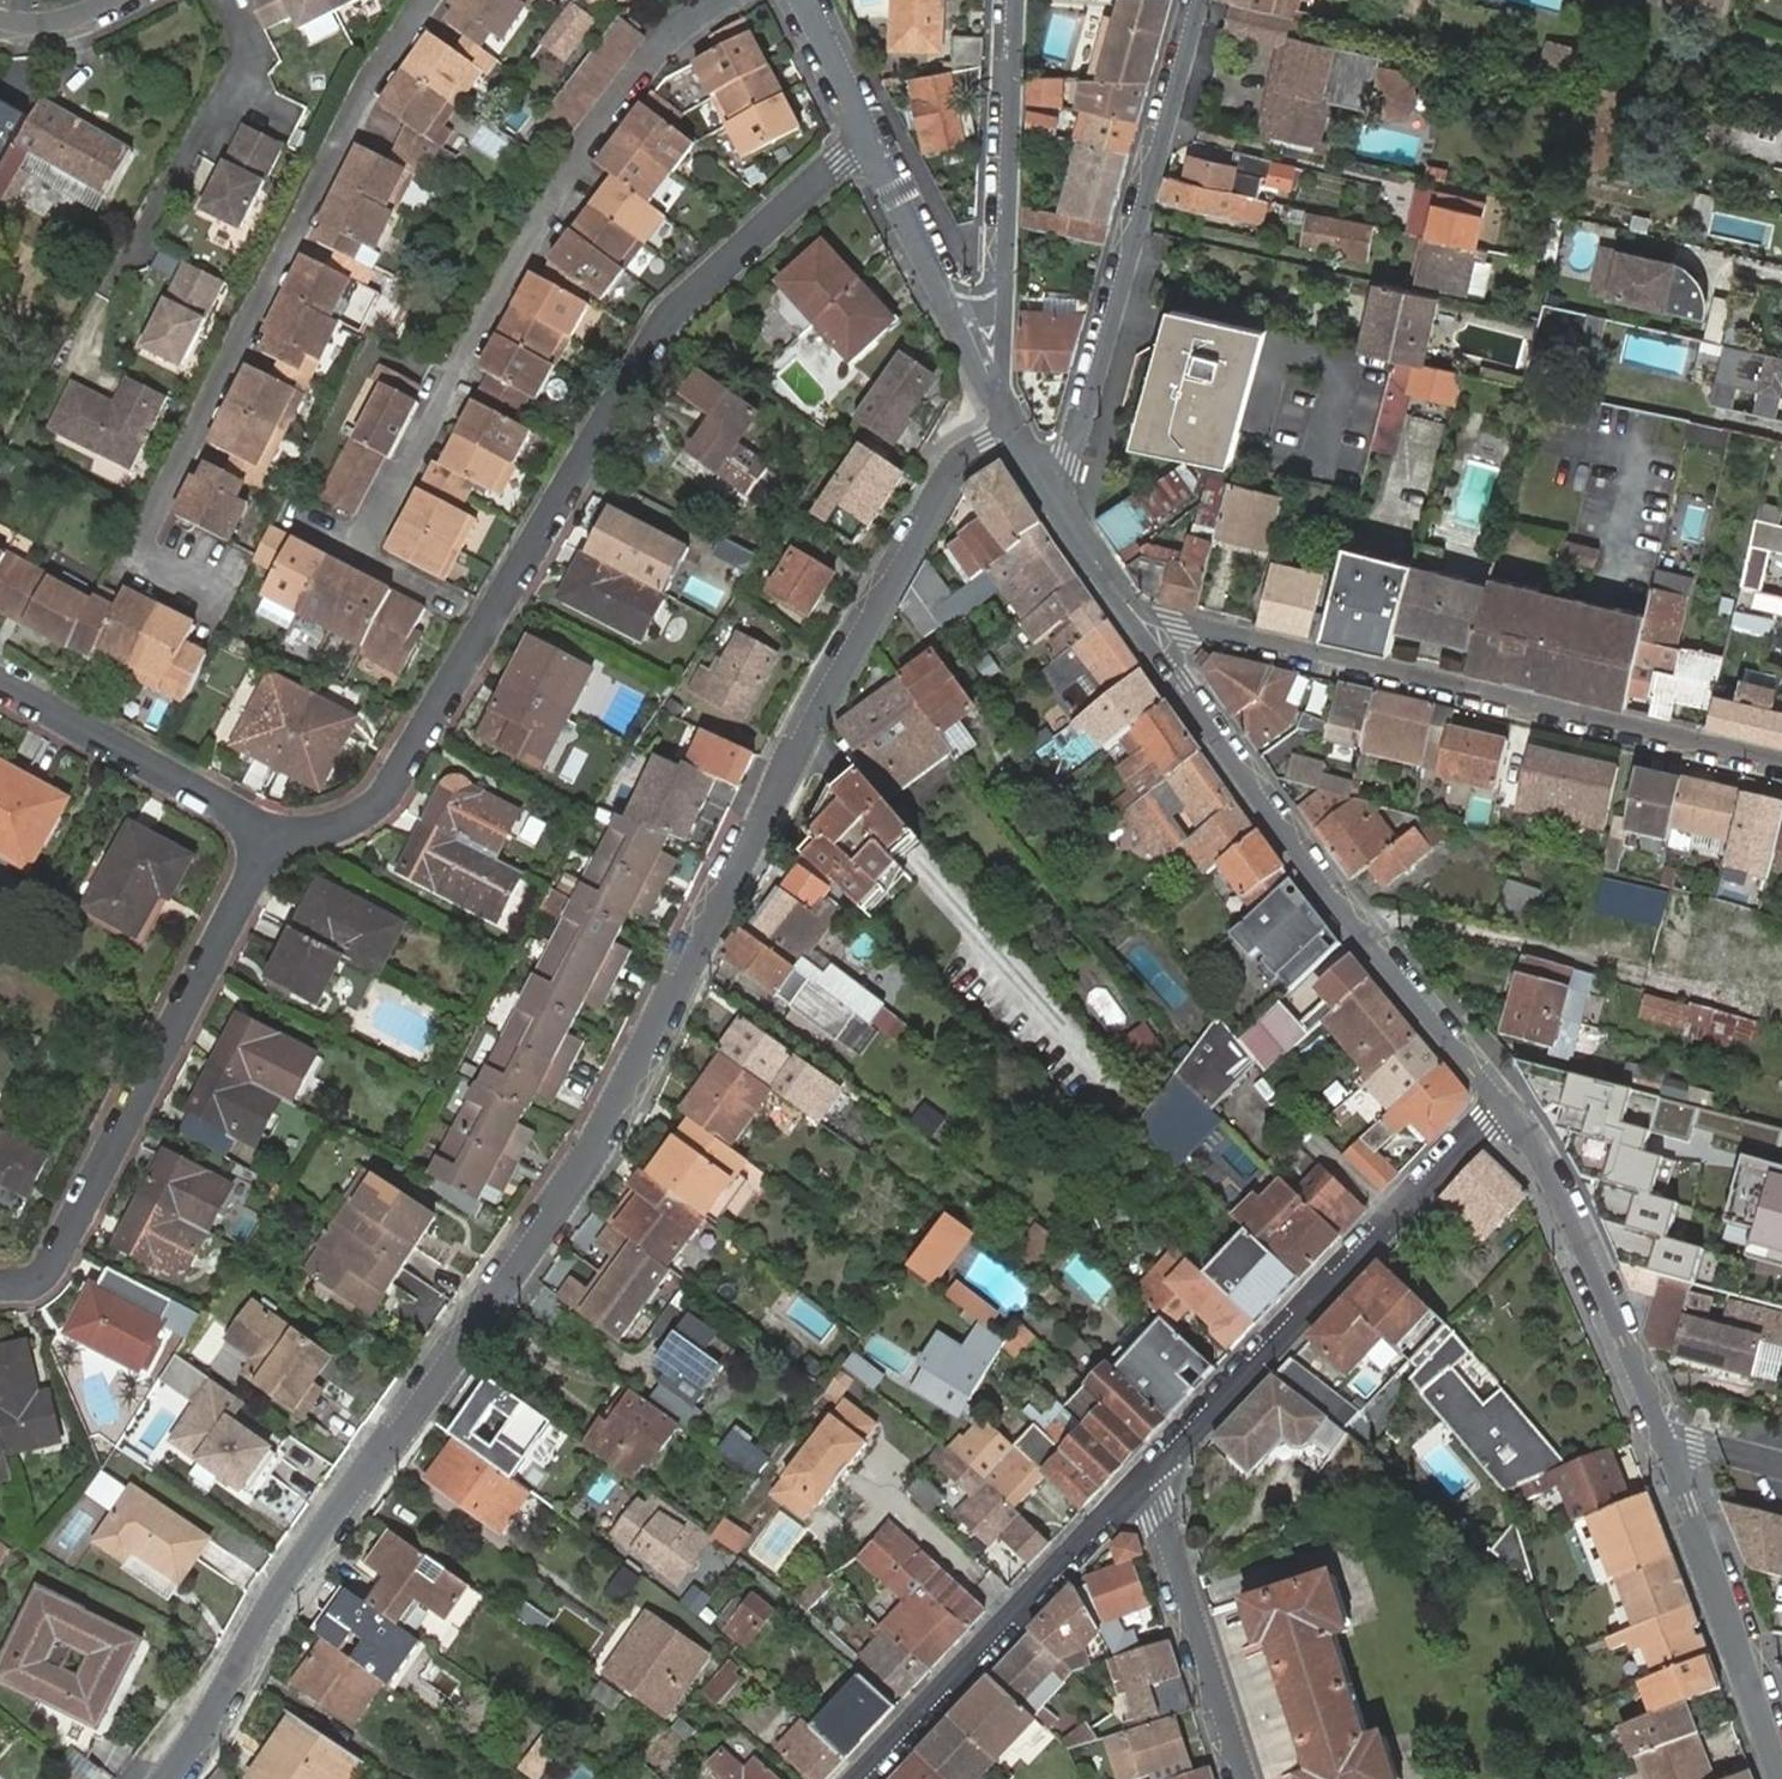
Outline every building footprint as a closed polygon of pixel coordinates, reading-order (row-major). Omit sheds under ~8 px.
[(337,13),(330,0),(249,0),(265,31),(293,17),(300,32),(337,13)] [(337,13),(363,0),(330,0),(337,13)] [(458,54),(482,71),(486,74),(532,9),(519,0),(471,0),(462,12),(460,10),(449,26),(469,39),(458,54)] [(455,7),(460,10),(462,12),(471,0),(460,0),(455,7)] [(532,9),(538,0),(519,0),(532,9)] [(565,57),(590,24),(583,11),(577,0),(576,0),(544,41),(565,57)] [(583,11),(591,6),(587,0),(577,0),(583,11)] [(892,47),(941,50),(943,0),(895,0),(892,47)] [(1173,0),(1123,0),(1119,17),(1109,14),(1092,79),(1100,78),(1152,79),(1169,16),(1173,0)] [(1234,2),(1259,8),(1260,8),(1261,8),(1275,11),(1311,19),(1313,13),(1298,9),(1300,0),(1235,0),(1234,2)] [(1720,12),(1724,0),(1678,0),(1720,12)] [(1259,8),(1234,2),(1226,31),(1251,38),(1259,8)] [(1260,8),(1259,8),(1251,38),(1296,51),(1298,42),(1305,18),(1275,11),(1261,8),(1260,8)] [(645,38),(620,18),(608,34),(634,53),(645,38)] [(769,68),(744,20),(712,37),(720,52),(696,64),(713,98),(769,68)] [(634,53),(608,34),(597,49),(622,68),(634,53)] [(957,62),(983,63),(984,38),(958,36),(957,62)] [(434,37),(426,48),(433,53),(441,42),(434,37)] [(544,41),(534,54),(556,70),(565,57),(544,41)] [(426,48),(409,73),(457,106),(472,86),(482,71),(458,54),(441,42),(433,53),(426,48)] [(1404,72),(1298,42),(1296,51),(1272,141),(1331,155),(1345,105),(1391,117),(1404,72)] [(1558,76),(1564,49),(1553,47),(1552,53),(1541,50),(1536,72),(1558,76)] [(622,68),(597,49),(585,64),(611,83),(622,68)] [(1593,56),(1564,49),(1558,76),(1574,80),(1587,83),(1593,56)] [(611,83),(585,64),(574,79),(600,97),(611,83)] [(981,91),(983,65),(912,78),(927,150),(965,143),(963,134),(975,133),(970,110),(959,112),(956,96),(981,91)] [(713,98),(729,127),(785,99),(769,68),(713,98)] [(1417,82),(1404,72),(1391,117),(1409,116),(1419,100),(1417,82)] [(400,147),(433,166),(444,147),(433,142),(443,127),(457,106),(409,73),(383,109),(411,129),(400,147)] [(1063,78),(1030,77),(1029,104),(1061,107),(1063,78)] [(1141,116),(1152,79),(1100,78),(1092,79),(1088,78),(1081,108),(1083,109),(1141,116)] [(600,97),(574,79),(563,94),(588,113),(600,97)] [(622,136),(673,175),(696,145),(674,129),(684,115),(655,93),(622,136)] [(551,108),(577,128),(588,113),(563,94),(551,108)] [(502,97),(492,112),(511,127),(522,112),(502,97)] [(785,99),(729,127),(746,161),(802,132),(785,99)] [(92,189),(107,198),(134,152),(43,101),(8,164),(23,172),(33,155),(43,161),(33,176),(84,205),(92,189)] [(551,108),(540,124),(565,144),(577,128),(551,108)] [(1131,152),(1141,116),(1083,109),(1081,117),(1090,118),(1086,134),(1084,142),(1129,152),(1131,152)] [(482,129),(509,148),(520,133),(511,127),(492,112),(482,129)] [(1059,118),(1029,112),(1028,130),(1055,136),(1059,118)] [(1090,118),(1081,117),(1078,133),(1086,134),(1090,118)] [(242,233),(285,146),(244,126),(202,212),(242,233)] [(650,205),(673,175),(622,136),(600,167),(616,179),(650,205)] [(1112,222),(1126,171),(1124,170),(1129,152),(1084,142),(1082,141),(1081,141),(1061,211),(1112,222)] [(355,161),(341,187),(394,213),(413,174),(426,181),(433,166),(400,147),(392,164),(369,153),(363,164),(355,161)] [(361,148),(355,161),(363,164),(369,153),(361,148)] [(1232,167),(1191,156),(1185,179),(1232,191),(1250,196),(1259,197),(1263,182),(1264,176),(1270,177),(1268,183),(1293,190),(1295,177),(1297,169),(1273,163),(1274,160),(1236,150),(1232,167)] [(8,164),(0,178),(0,206),(12,213),(33,177),(33,176),(43,161),(33,155),(23,172),(8,164)] [(1185,179),(1168,175),(1162,198),(1179,202),(1185,179)] [(595,207),(645,245),(667,217),(650,205),(616,179),(595,207)] [(1185,179),(1179,202),(1244,218),(1250,196),(1232,191),(1185,179)] [(319,245),(341,256),(366,268),(394,213),(341,187),(331,208),(339,212),(331,229),(328,227),(319,245)] [(98,214),(107,198),(92,189),(84,205),(98,214)] [(1436,212),(1440,196),(1420,190),(1416,207),(1436,212)] [(1516,256),(1518,248),(1478,239),(1482,225),(1487,227),(1489,219),(1483,218),(1486,203),(1441,192),(1440,196),(1436,212),(1430,238),(1431,238),(1476,247),(1488,250),(1516,256)] [(1377,205),(1385,207),(1387,198),(1379,196),(1377,205)] [(1112,222),(1061,211),(1025,204),(1025,224),(1106,242),(1112,222)] [(1567,216),(1569,209),(1554,206),(1543,252),(1518,247),(1518,248),(1516,256),(1555,264),(1557,255),(1567,216)] [(575,233),(625,272),(645,245),(595,207),(575,233)] [(1416,207),(1411,234),(1424,236),(1430,238),(1436,212),(1416,207)] [(328,227),(331,229),(339,212),(331,208),(323,225),(328,227)] [(1304,245),(1309,245),(1337,251),(1343,219),(1310,213),(1304,245)] [(1343,219),(1337,251),(1369,257),(1376,225),(1343,219)] [(587,291),(603,302),(625,272),(575,233),(552,264),(587,291)] [(1430,238),(1424,236),(1414,280),(1421,281),(1431,238),(1430,238)] [(1486,262),(1488,250),(1476,247),(1431,238),(1421,281),(1468,292),(1475,259),(1486,262)] [(811,317),(817,324),(830,314),(861,284),(825,244),(793,273),(823,306),(811,317)] [(1609,293),(1618,253),(1602,248),(1592,290),(1609,293)] [(1618,253),(1609,293),(1700,314),(1699,302),(1698,294),(1696,289),(1693,283),(1688,277),(1683,272),(1676,267),(1670,265),(1667,263),(1618,253)] [(306,258),(287,298),(339,324),(358,284),(364,287),(372,271),(366,268),(341,256),(333,272),(306,258)] [(1475,259),(1468,292),(1485,296),(1493,263),(1486,262),(1475,259)] [(183,369),(226,284),(185,264),(170,296),(143,349),(183,369)] [(517,308),(572,339),(591,305),(581,300),(587,291),(552,264),(543,280),(535,275),(517,308)] [(1425,364),(1441,296),(1379,282),(1364,351),(1395,358),(1425,364)] [(830,314),(817,324),(851,363),(895,323),(861,284),(830,314)] [(1723,344),(1734,299),(1715,294),(1704,339),(1723,344)] [(1046,297),(1046,311),(1078,312),(1079,298),(1046,297)] [(264,356),(283,365),(311,379),(339,324),(287,298),(276,318),(285,322),(276,340),(273,339),(264,356)] [(1140,445),(1191,456),(1225,462),(1257,348),(1263,328),(1174,307),(1170,325),(1165,340),(1161,354),(1153,387),(1156,389),(1150,408),(1140,445)] [(500,337),(556,368),(572,339),(517,308),(500,337)] [(1021,310),(1017,366),(1072,368),(1087,313),(1046,311),(1021,310)] [(1606,317),(1588,313),(1582,342),(1600,346),(1606,317)] [(285,322),(276,318),(267,336),(273,339),(276,340),(285,322)] [(1257,348),(1225,462),(1231,464),(1263,350),(1269,329),(1263,328),(1257,348)] [(484,389),(523,410),(530,396),(538,400),(556,368),(500,337),(482,370),(492,375),(484,389)] [(1726,345),(1718,381),(1781,395),(1781,358),(1726,345)] [(900,356),(856,421),(860,424),(905,359),(900,356)] [(1425,364),(1395,358),(1382,408),(1406,414),(1412,388),(1456,398),(1463,373),(1425,364)] [(927,374),(905,359),(860,424),(894,448),(907,426),(905,424),(926,393),(927,374)] [(232,408),(284,434),(303,395),(309,397),(317,382),(311,379),(283,365),(275,380),(259,372),(253,385),(245,381),(232,408)] [(415,401),(422,386),(383,366),(376,381),(385,387),(357,441),(356,442),(385,457),(391,459),(420,403),(415,401)] [(251,368),(245,381),(253,385),(259,372),(251,368)] [(686,396),(718,419),(693,455),(718,474),(751,498),(759,488),(772,497),(782,483),(769,473),(770,471),(737,447),(758,416),(701,375),(686,396)] [(132,472),(168,399),(126,378),(113,403),(73,383),(49,431),(132,472)] [(459,436),(516,465),(534,431),(516,423),(523,410),(484,389),(459,436)] [(237,459),(229,475),(246,483),(257,489),(262,491),(270,475),(264,472),(284,434),(232,408),(212,447),(237,459)] [(1377,427),(1401,432),(1406,414),(1382,408),(1377,427)] [(1721,428),(1690,421),(1687,437),(1722,444),(1728,446),(1731,430),(1725,429),(1721,428)] [(1377,427),(1372,447),(1396,453),(1401,432),(1377,427)] [(429,477),(468,498),(475,484),(499,497),(516,465),(459,436),(444,467),(436,463),(429,477)] [(378,471),(385,457),(356,442),(357,441),(354,439),(346,455),(378,471)] [(863,452),(818,518),(855,544),(868,527),(869,527),(895,490),(893,489),(901,477),(863,452)] [(370,486),(378,471),(346,455),(338,470),(370,486)] [(976,481),(966,492),(984,521),(948,547),(973,581),(989,569),(1007,556),(1023,543),(1021,539),(1043,525),(1003,463),(976,481)] [(1135,495),(1134,493),(1098,518),(1097,518),(1127,559),(1129,562),(1142,585),(1164,597),(1198,607),(1213,542),(1215,533),(1222,507),(1201,502),(1192,537),(1187,554),(1147,545),(1142,548),(1134,538),(1155,524),(1152,520),(1193,493),(1202,487),(1185,463),(1177,469),(1135,495)] [(177,518),(229,543),(249,505),(238,500),(246,483),(229,475),(209,466),(201,483),(204,484),(195,501),(187,497),(177,518)] [(330,484),(362,501),(370,486),(338,470),(330,484)] [(1207,476),(1201,502),(1222,507),(1227,484),(1228,480),(1207,476)] [(406,521),(462,551),(478,519),(461,511),(468,498),(429,477),(406,521)] [(201,483),(195,480),(187,497),(195,501),(204,484),(201,483)] [(330,484),(322,500),(354,516),(362,501),(330,484)] [(1227,484),(1222,507),(1215,533),(1271,548),(1273,543),(1284,499),(1227,484)] [(1761,503),(1757,519),(1781,524),(1781,518),(1781,507),(1761,503)] [(809,517),(796,509),(787,522),(801,529),(809,517)] [(610,512),(588,556),(667,596),(689,553),(610,512)] [(1757,519),(1751,546),(1742,585),(1752,587),(1760,589),(1770,549),(1781,551),(1781,525),(1781,524),(1757,519)] [(390,553),(446,582),(462,551),(406,521),(390,553)] [(787,522),(776,538),(798,550),(771,595),(808,618),(836,572),(820,564),(831,546),(801,529),(787,522)] [(931,613),(941,626),(943,629),(983,598),(979,591),(996,578),(1001,585),(1013,575),(1028,594),(1015,604),(1026,620),(1036,612),(1056,596),(1079,578),(1055,546),(1043,525),(1021,539),(1023,543),(1007,556),(989,569),(973,581),(953,597),(931,613)] [(299,614),(328,557),(271,528),(255,560),(277,571),(264,595),(299,614)] [(1421,542),(1415,562),(1398,629),(1422,635),(1426,617),(1454,624),(1450,642),(1474,648),(1488,598),(1465,592),(1469,578),(1439,569),(1445,548),(1421,542)] [(1396,557),(1347,544),(1329,614),(1323,637),(1344,642),(1391,652),(1398,629),(1415,562),(1396,557)] [(1599,553),(1564,545),(1560,562),(1595,571),(1599,553)] [(3,614),(30,565),(7,552),(5,555),(0,552),(0,613),(3,614)] [(667,596),(588,556),(566,597),(605,618),(603,621),(643,641),(645,638),(664,600),(667,596)] [(310,620),(340,564),(328,557),(299,614),(310,620)] [(1259,622),(1311,634),(1316,611),(1325,574),(1327,562),(1306,557),(1303,569),(1283,565),(1273,562),(1259,622)] [(927,561),(913,587),(931,613),(953,597),(927,561)] [(360,574),(340,564),(310,620),(331,631),(360,574)] [(47,631),(72,645),(93,604),(51,580),(52,577),(30,565),(3,614),(44,637),(47,631)] [(1675,671),(1681,646),(1678,646),(1690,595),(1694,579),(1657,571),(1653,586),(1647,615),(1636,665),(1627,707),(1652,713),(1656,694),(1651,694),(1656,666),(1675,671)] [(393,592),(360,574),(331,631),(364,648),(393,592)] [(1013,575),(1001,585),(1015,604),(1028,594),(1013,575)] [(1607,605),(1493,577),(1491,584),(1488,598),(1474,648),(1474,650),(1469,671),(1517,682),(1571,695),(1591,699),(1627,707),(1636,665),(1647,615),(1607,605)] [(1108,621),(1079,578),(1056,596),(1036,612),(1055,640),(1049,645),(1055,654),(1050,658),(1054,664),(1108,621)] [(1491,584),(1469,578),(1465,592),(1488,598),(1491,584)] [(1752,587),(1742,585),(1736,610),(1765,618),(1768,604),(1749,600),(1752,587)] [(913,587),(902,606),(926,637),(941,626),(931,613),(913,587)] [(129,673),(161,611),(125,592),(115,611),(110,621),(95,613),(78,648),(129,673)] [(410,637),(426,608),(393,592),(364,648),(362,653),(403,674),(419,642),(410,637)] [(1773,593),(1765,618),(1772,619),(1781,622),(1781,595),(1773,593)] [(264,595),(255,614),(289,632),(299,614),(264,595)] [(1732,611),(1735,598),(1723,595),(1720,608),(1732,611)] [(115,611),(100,604),(95,613),(110,621),(115,611)] [(1765,618),(1736,610),(1734,617),(1732,625),(1769,634),(1772,619),(1765,618)] [(72,645),(78,648),(95,613),(90,611),(72,645)] [(161,611),(129,673),(187,702),(203,667),(181,657),(187,647),(196,628),(161,611)] [(1323,637),(1329,614),(1316,611),(1311,634),(1323,637)] [(1422,635),(1450,642),(1454,624),(1426,617),(1422,635)] [(1772,619),(1769,634),(1781,637),(1781,622),(1772,619)] [(1052,666),(1044,671),(1070,704),(1066,707),(1072,714),(1075,711),(1081,719),(1087,714),(1097,706),(1143,670),(1108,621),(1054,664),(1052,666)] [(44,637),(69,650),(72,645),(47,631),(44,637)] [(756,654),(760,646),(739,635),(717,676),(703,669),(691,690),(744,719),(774,663),(756,654)] [(519,669),(508,690),(569,721),(595,672),(538,643),(533,641),(520,666),(519,669)] [(778,656),(760,646),(756,654),(774,663),(778,656)] [(1717,655),(1681,646),(1675,671),(1656,666),(1651,694),(1656,694),(1652,713),(1672,717),(1675,699),(1711,707),(1718,681),(1719,681),(1724,657),(1717,655)] [(208,658),(187,647),(181,657),(203,667),(208,658)] [(935,655),(901,680),(939,731),(942,736),(954,751),(960,760),(976,747),(959,724),(975,711),(935,655)] [(1203,672),(1256,749),(1290,724),(1297,710),(1283,703),(1297,674),(1216,655),(1203,672)] [(1781,743),(1781,712),(1771,709),(1776,687),(1774,687),(1777,675),(1745,667),(1742,680),(1738,693),(1728,690),(1726,696),(1716,695),(1709,726),(1781,743)] [(1081,719),(1076,723),(1084,734),(1097,723),(1105,717),(1121,739),(1137,727),(1167,704),(1143,670),(1097,706),(1087,714),(1081,719)] [(1779,673),(1776,687),(1771,709),(1781,712),(1781,674),(1779,673)] [(235,745),(278,768),(282,761),(313,702),(270,679),(235,745)] [(907,754),(922,775),(954,751),(942,736),(939,731),(901,680),(870,703),(907,754)] [(1376,692),(1341,683),(1331,726),(1353,732),(1365,734),(1376,692)] [(569,721),(508,690),(506,692),(497,711),(483,738),(506,750),(544,769),(569,721)] [(1376,692),(1365,734),(1362,752),(1369,753),(1422,765),(1435,706),(1376,692)] [(282,761),(313,777),(318,778),(323,777),(327,775),(330,772),(358,719),(315,697),(313,702),(282,761)] [(867,780),(885,801),(922,775),(907,754),(870,703),(837,727),(873,776),(867,780)] [(1167,704),(1137,727),(1172,777),(1201,754),(1167,704)] [(1436,706),(1435,706),(1422,765),(1423,765),(1436,706)] [(1121,739),(1118,742),(1130,758),(1119,766),(1135,789),(1143,799),(1172,777),(1137,727),(1121,739)] [(1449,730),(1439,777),(1499,789),(1509,742),(1449,730)] [(706,731),(691,764),(720,778),(729,783),(752,794),(767,761),(727,741),(706,731)] [(1564,804),(1573,759),(1529,749),(1529,751),(1524,776),(1519,795),(1516,807),(1561,817),(1564,804)] [(1360,783),(1369,753),(1362,752),(1354,777),(1353,781),(1360,783)] [(1236,803),(1201,754),(1172,777),(1143,799),(1138,803),(1125,813),(1162,864),(1204,830),(1236,803)] [(688,769),(661,756),(630,820),(670,837),(687,844),(720,778),(691,764),(688,769)] [(1292,757),(1285,779),(1295,783),(1319,788),(1324,769),(1325,766),(1292,757)] [(1618,768),(1573,759),(1564,804),(1561,817),(1606,826),(1609,814),(1618,768)] [(26,776),(0,762),(0,823),(26,776)] [(1354,777),(1324,769),(1319,788),(1322,789),(1328,791),(1338,794),(1350,797),(1350,794),(1353,781),(1354,777)] [(906,845),(916,836),(885,801),(867,780),(862,774),(853,782),(839,794),(820,813),(827,819),(811,837),(815,840),(804,854),(841,888),(865,910),(886,888),(882,884),(900,865),(893,857),(906,845)] [(1683,784),(1637,774),(1624,841),(1623,842),(1624,843),(1623,847),(1667,860),(1668,853),(1683,784)] [(26,776),(0,823),(0,853),(31,871),(42,850),(60,817),(69,800),(26,776)] [(519,814),(471,788),(469,785),(466,783),(463,781),(459,780),(456,780),(453,781),(449,782),(447,786),(427,823),(496,859),(519,814)] [(1360,783),(1353,781),(1350,794),(1357,796),(1360,783)] [(1738,794),(1684,783),(1668,853),(1691,858),(1695,842),(1696,834),(1728,841),(1738,794)] [(1143,799),(1135,789),(1100,816),(1108,826),(1120,817),(1125,813),(1138,803),(1143,799)] [(1324,823),(1359,873),(1368,866),(1399,842),(1377,812),(1383,807),(1356,799),(1350,797),(1338,794),(1328,791),(1322,789),(1307,800),(1310,803),(1315,811),(1324,823)] [(1744,789),(1733,839),(1731,846),(1730,852),(1748,857),(1745,868),(1744,874),(1764,879),(1773,848),(1781,805),(1781,799),(1744,789)] [(1429,820),(1433,801),(1417,796),(1413,816),(1429,820)] [(1352,879),(1359,873),(1324,823),(1315,811),(1310,803),(1307,800),(1298,807),(1301,811),(1306,818),(1315,830),(1352,879)] [(1258,833),(1236,803),(1204,830),(1162,864),(1161,865),(1166,873),(1171,868),(1173,870),(1193,854),(1207,874),(1220,864),(1258,833)] [(1413,816),(1411,815),(1408,814),(1402,819),(1412,832),(1417,829),(1429,820),(1413,816)] [(614,829),(600,856),(621,868),(648,881),(663,889),(673,872),(656,864),(663,853),(670,837),(630,820),(621,816),(614,829)] [(1399,842),(1368,866),(1382,886),(1433,849),(1454,833),(1429,820),(1417,829),(1412,832),(1399,842)] [(496,859),(427,823),(402,871),(429,885),(434,874),(460,887),(454,898),(498,921),(523,873),(496,859)] [(193,859),(133,825),(115,858),(109,869),(87,908),(139,937),(163,894),(171,899),(193,859)] [(1284,869),(1258,833),(1220,864),(1244,897),(1255,913),(1282,889),(1292,880),(1284,869)] [(1726,849),(1728,841),(1696,834),(1695,842),(1726,849)] [(1623,842),(1624,841),(1610,838),(1604,869),(1617,872),(1618,871),(1623,847),(1624,843),(1623,842)] [(1730,852),(1726,863),(1745,868),(1748,857),(1730,852)] [(678,860),(663,853),(656,864),(673,872),(678,860)] [(586,884),(577,902),(624,926),(633,910),(638,899),(654,907),(663,889),(648,881),(621,868),(600,856),(586,884)] [(780,889),(748,933),(796,969),(799,970),(820,986),(827,977),(805,961),(841,914),(823,899),(830,889),(801,866),(783,890),(780,889)] [(1661,885),(1672,888),(1675,875),(1664,872),(1663,877),(1664,877),(1661,885)] [(429,885),(454,898),(460,887),(434,874),(429,885)] [(1309,902),(1292,880),(1282,889),(1301,909),(1309,902)] [(1507,881),(1495,917),(1529,928),(1541,893),(1507,881)] [(321,882),(296,931),(345,956),(380,974),(405,927),(321,882)] [(1734,906),(1751,912),(1756,890),(1739,885),(1734,906)] [(1301,909),(1282,889),(1255,913),(1232,934),(1253,957),(1260,950),(1268,958),(1263,962),(1277,978),(1280,974),(1295,990),(1334,952),(1320,936),(1329,928),(1309,902),(1301,909)] [(638,899),(633,910),(649,918),(654,907),(638,899)] [(568,919),(553,948),(574,959),(600,973),(616,981),(626,963),(610,954),(615,943),(624,926),(577,902),(568,919)] [(1342,944),(1329,928),(1320,936),(1334,952),(1342,944)] [(748,933),(744,930),(725,956),(777,995),(837,1039),(856,1014),(835,997),(820,986),(799,970),(796,969),(748,933)] [(345,956),(296,931),(283,955),(271,979),(274,981),(320,1004),(345,956)] [(1712,986),(1781,1005),(1781,946),(1727,931),(1712,986)] [(610,954),(626,963),(632,951),(615,943),(610,954)] [(538,976),(530,994),(577,1018),(585,1002),(591,991),(607,999),(616,981),(600,973),(574,959),(553,948),(538,976)] [(1258,1064),(1265,1072),(1285,1055),(1309,1034),(1322,1022),(1370,979),(1353,958),(1319,990),(1328,1000),(1301,1025),(1281,1003),(1241,1042),(1258,1064)] [(1520,977),(1512,1007),(1563,1021),(1576,1024),(1579,1014),(1584,1011),(1589,994),(1592,992),(1601,994),(1605,979),(1526,958),(1520,977)] [(820,986),(835,997),(848,980),(833,968),(827,977),(820,986)] [(1363,1075),(1368,1082),(1418,1037),(1370,979),(1322,1022),(1328,1029),(1338,1020),(1354,1040),(1374,1065),(1363,1075)] [(835,997),(856,1014),(872,1025),(874,1022),(903,1044),(913,1029),(884,1008),(885,1007),(848,980),(835,997)] [(591,991),(585,1002),(601,1010),(607,999),(591,991)] [(520,1011),(506,1041),(527,1051),(553,1065),(569,1072),(578,1055),(562,1047),(568,1036),(577,1018),(530,994),(520,1011)] [(1740,1017),(1692,1005),(1691,1008),(1649,997),(1643,1019),(1686,1030),(1684,1034),(1732,1048),(1735,1036),(1740,1017)] [(1573,1059),(1582,1025),(1576,1024),(1563,1021),(1512,1007),(1504,1037),(1553,1049),(1552,1054),(1573,1059)] [(1176,1076),(1180,1080),(1212,1110),(1258,1064),(1241,1042),(1220,1017),(1185,1063),(1176,1076)] [(1740,1017),(1735,1036),(1746,1039),(1750,1020),(1740,1017)] [(238,1019),(214,1064),(282,1100),(293,1105),(319,1056),(281,1036),(279,1039),(238,1019)] [(719,1051),(726,1056),(772,1088),(819,1122),(841,1090),(742,1020),(719,1051)] [(1354,1040),(1338,1020),(1328,1029),(1363,1075),(1374,1065),(1354,1040)] [(1155,1043),(1143,1026),(1126,1040),(1138,1056),(1155,1043)] [(562,1047),(578,1055),(584,1043),(568,1036),(562,1047)] [(1368,1082),(1362,1088),(1368,1094),(1373,1089),(1380,1083),(1392,1096),(1385,1102),(1393,1111),(1443,1066),(1418,1037),(1368,1082)] [(527,1109),(529,1110),(537,1094),(544,1082),(559,1091),(569,1072),(553,1065),(527,1051),(506,1041),(491,1069),(482,1086),(527,1109)] [(683,1114),(697,1123),(730,1147),(743,1129),(772,1088),(726,1056),(683,1114)] [(282,1100),(214,1064),(190,1112),(212,1123),(214,1119),(241,1133),(259,1143),(282,1100)] [(1366,1135),(1344,1155),(1381,1193),(1398,1175),(1376,1153),(1413,1120),(1432,1140),(1466,1103),(1466,1094),(1443,1066),(1393,1111),(1381,1121),(1366,1135)] [(1690,1082),(1663,1076),(1630,1067),(1624,1089),(1652,1097),(1684,1104),(1690,1082)] [(1154,1114),(1139,1128),(1178,1165),(1221,1119),(1212,1110),(1180,1080),(1154,1114)] [(1652,1097),(1583,1081),(1566,1136),(1585,1141),(1579,1161),(1589,1180),(1613,1189),(1605,1209),(1616,1230),(1636,1236),(1627,1268),(1660,1278),(1693,1288),(1711,1293),(1722,1254),(1691,1244),(1701,1209),(1674,1202),(1685,1164),(1664,1158),(1670,1140),(1642,1131),(1652,1097)] [(544,1082),(537,1094),(554,1102),(559,1091),(544,1082)] [(1380,1083),(1373,1089),(1385,1102),(1392,1096),(1380,1083)] [(518,1125),(527,1109),(482,1086),(479,1086),(471,1102),(456,1131),(476,1142),(503,1155),(519,1163),(528,1145),(513,1137),(518,1125)] [(924,1103),(910,1123),(930,1137),(944,1118),(924,1103)] [(228,1159),(241,1133),(214,1119),(212,1123),(190,1112),(180,1133),(218,1153),(220,1154),(228,1159)] [(1366,1135),(1381,1121),(1373,1113),(1358,1126),(1366,1135)] [(679,1139),(652,1177),(709,1217),(739,1174),(748,1160),(736,1152),(730,1147),(697,1123),(683,1142),(679,1139)] [(513,1137),(528,1145),(534,1133),(518,1125),(513,1137)] [(510,1181),(519,1163),(503,1155),(476,1142),(456,1131),(441,1159),(433,1176),(480,1200),(488,1184),(494,1173),(510,1181)] [(19,1219),(31,1195),(50,1157),(1,1134),(0,1136),(0,1209),(19,1219)] [(1485,1154),(1442,1200),(1486,1241),(1526,1198),(1529,1195),(1485,1154)] [(164,1155),(142,1198),(210,1233),(228,1197),(232,1189),(234,1187),(212,1176),(210,1179),(164,1155)] [(1745,1159),(1725,1226),(1756,1235),(1747,1267),(1781,1277),(1781,1169),(1745,1159)] [(1341,1235),(1365,1209),(1320,1169),(1296,1195),(1299,1197),(1311,1208),(1341,1235)] [(359,1205),(377,1178),(366,1172),(349,1197),(354,1200),(359,1205)] [(627,1207),(614,1226),(636,1243),(672,1270),(706,1220),(702,1216),(693,1209),(690,1207),(652,1177),(648,1174),(647,1173),(646,1172),(634,1190),(637,1193),(644,1198),(634,1212),(627,1207)] [(504,1192),(510,1181),(494,1173),(488,1184),(504,1192)] [(739,1174),(709,1217),(719,1224),(749,1181),(739,1174)] [(371,1246),(403,1268),(419,1244),(436,1218),(377,1178),(359,1205),(354,1200),(338,1225),(350,1233),(371,1246)] [(1274,1207),(1290,1189),(1280,1179),(1260,1201),(1265,1205),(1268,1201),(1274,1207)] [(1254,1196),(1233,1218),(1237,1221),(1247,1231),(1270,1252),(1299,1280),(1341,1235),(1311,1208),(1299,1197),(1296,1195),(1290,1189),(1274,1207),(1268,1201),(1265,1205),(1260,1201),(1254,1196)] [(644,1198),(637,1193),(627,1207),(634,1212),(644,1198)] [(210,1233),(142,1198),(118,1245),(139,1256),(141,1253),(187,1277),(210,1233)] [(908,1269),(930,1284),(967,1229),(944,1214),(908,1269)] [(338,1225),(336,1223),(320,1247),(335,1257),(350,1233),(338,1225)] [(636,1243),(615,1227),(603,1244),(622,1259),(636,1243)] [(1270,1252),(1247,1231),(1205,1275),(1229,1296),(1258,1324),(1299,1280),(1270,1252)] [(387,1292),(403,1268),(371,1246),(350,1233),(335,1257),(320,1247),(305,1269),(320,1279),(372,1314),(387,1292)] [(646,1307),(672,1270),(636,1243),(609,1279),(629,1294),(646,1307)] [(1178,1249),(1137,1292),(1163,1317),(1171,1326),(1192,1304),(1215,1326),(1217,1338),(1231,1352),(1258,1324),(1229,1296),(1205,1275),(1195,1265),(1178,1249)] [(1381,1263),(1311,1338),(1350,1375),(1384,1338),(1409,1362),(1412,1365),(1413,1364),(1420,1370),(1437,1352),(1455,1333),(1449,1326),(1381,1263)] [(1648,1324),(1659,1351),(1674,1355),(1685,1319),(1683,1318),(1691,1292),(1692,1292),(1693,1288),(1660,1278),(1627,1268),(1623,1267),(1632,1290),(1655,1296),(1648,1324)] [(114,1271),(103,1290),(165,1324),(190,1336),(202,1317),(114,1271)] [(620,1343),(646,1307),(629,1294),(609,1279),(595,1298),(583,1315),(620,1343)] [(563,1300),(583,1315),(595,1298),(575,1283),(563,1300)] [(141,1370),(165,1324),(94,1286),(70,1332),(141,1370)] [(1674,1355),(1752,1377),(1762,1340),(1764,1332),(1771,1334),(1781,1337),(1781,1316),(1730,1303),(1722,1329),(1685,1319),(1674,1355)] [(271,1357),(254,1381),(260,1385),(295,1409),(305,1417),(323,1391),(313,1384),(331,1358),(296,1334),(255,1304),(235,1332),(271,1357)] [(689,1346),(676,1366),(664,1382),(697,1406),(736,1350),(691,1317),(676,1337),(689,1346)] [(1131,1384),(1167,1420),(1188,1397),(1216,1368),(1171,1326),(1163,1317),(1114,1369),(1131,1384)] [(1008,1341),(980,1323),(965,1348),(938,1332),(917,1366),(924,1370),(911,1391),(959,1420),(1008,1341)] [(1650,1348),(1659,1351),(1648,1324),(1644,1334),(1650,1348)] [(246,1375),(254,1381),(271,1357),(235,1332),(229,1340),(257,1360),(246,1375)] [(1752,1377),(1775,1383),(1781,1357),(1781,1337),(1771,1334),(1764,1332),(1762,1340),(1752,1377)] [(1472,1353),(1455,1333),(1437,1352),(1452,1370),(1451,1370),(1482,1407),(1493,1419),(1509,1405),(1513,1402),(1503,1389),(1485,1405),(1454,1368),(1472,1353)] [(662,1356),(676,1366),(689,1346),(676,1337),(662,1356)] [(0,1350),(0,1416),(9,1454),(51,1445),(49,1436),(60,1433),(51,1394),(39,1396),(27,1345),(0,1350)] [(1437,1352),(1420,1370),(1411,1380),(1422,1394),(1423,1393),(1506,1491),(1507,1490),(1519,1485),(1563,1468),(1509,1405),(1493,1419),(1482,1407),(1451,1370),(1452,1370),(1437,1352)] [(1361,1410),(1291,1358),(1275,1377),(1329,1417),(1343,1430),(1361,1410)] [(1146,1442),(1167,1420),(1131,1384),(1114,1369),(1110,1365),(1088,1388),(1090,1389),(1109,1407),(1146,1442)] [(1329,1417),(1275,1377),(1214,1440),(1251,1474),(1270,1454),(1268,1453),(1284,1436),(1294,1444),(1303,1451),(1311,1441),(1329,1417)] [(557,1424),(491,1378),(451,1435),(457,1439),(517,1480),(557,1424)] [(628,1387),(604,1421),(611,1427),(626,1405),(635,1392),(628,1387)] [(1125,1465),(1146,1442),(1109,1407),(1090,1389),(1088,1388),(1067,1410),(1087,1430),(1125,1465)] [(604,1421),(586,1445),(635,1480),(647,1462),(653,1466),(674,1437),(682,1424),(635,1392),(626,1405),(611,1427),(604,1421)] [(847,1460),(853,1464),(869,1442),(867,1440),(880,1423),(847,1398),(775,1493),(808,1517),(820,1501),(822,1503),(840,1481),(834,1477),(847,1460)] [(203,1401),(174,1441),(250,1495),(279,1455),(203,1401)] [(1563,1468),(1568,1466),(1513,1402),(1509,1405),(1563,1468)] [(1087,1430),(1067,1410),(1057,1420),(1051,1426),(1046,1420),(1047,1420),(1031,1404),(1024,1411),(1045,1432),(1066,1452),(1103,1488),(1125,1465),(1087,1430)] [(0,1416),(0,1481),(14,1478),(9,1454),(0,1416)] [(961,1438),(950,1449),(955,1454),(1015,1510),(1045,1476),(1044,1475),(1002,1434),(986,1419),(975,1431),(995,1451),(986,1461),(965,1441),(961,1438)] [(1024,1441),(1031,1447),(1035,1443),(1045,1432),(1038,1426),(1024,1441)] [(1082,1511),(1103,1488),(1066,1452),(1045,1432),(1035,1443),(1031,1447),(1024,1441),(1009,1427),(1002,1434),(1044,1475),(1045,1476),(1082,1511)] [(995,1451),(975,1431),(965,1441),(986,1461),(995,1451)] [(1315,1445),(1311,1441),(1303,1451),(1294,1444),(1284,1436),(1268,1453),(1270,1454),(1273,1458),(1278,1460),(1280,1462),(1284,1458),(1284,1457),(1285,1457),(1286,1456),(1287,1456),(1288,1456),(1302,1461),(1315,1445)] [(517,1480),(457,1439),(429,1479),(466,1505),(469,1500),(479,1507),(477,1511),(498,1527),(509,1511),(514,1515),(530,1491),(517,1480)] [(748,1449),(737,1464),(757,1477),(768,1463),(748,1449)] [(1627,1502),(1607,1451),(1568,1466),(1563,1468),(1519,1485),(1524,1498),(1562,1483),(1577,1521),(1590,1517),(1628,1503),(1627,1502)] [(1021,1515),(1015,1510),(955,1454),(943,1466),(974,1495),(955,1514),(985,1542),(1009,1515),(1015,1520),(1006,1531),(1017,1542),(1010,1548),(1030,1566),(1051,1543),(1027,1521),(1021,1515)] [(840,1481),(853,1464),(847,1460),(834,1477),(840,1481)] [(922,1477),(908,1492),(931,1513),(944,1499),(922,1477)] [(134,1489),(98,1542),(126,1561),(133,1550),(182,1582),(210,1540),(134,1489)] [(1662,1525),(1650,1493),(1627,1502),(1628,1503),(1590,1517),(1601,1548),(1662,1525)] [(713,1536),(658,1496),(650,1508),(663,1518),(638,1550),(680,1583),(709,1546),(706,1544),(713,1536)] [(469,1500),(466,1505),(476,1512),(477,1511),(479,1507),(469,1500)] [(1723,1503),(1751,1569),(1781,1577),(1781,1519),(1723,1503)] [(746,1553),(779,1575),(808,1530),(775,1509),(746,1553)] [(503,1529),(514,1515),(509,1511),(498,1527),(503,1529)] [(1009,1515),(985,1542),(991,1547),(1006,1531),(1015,1520),(1009,1515)] [(719,1521),(711,1544),(741,1555),(749,1532),(719,1521)] [(1523,1542),(1517,1521),(1492,1551),(1530,1583),(1535,1579),(1533,1573),(1523,1542)] [(905,1569),(922,1586),(969,1629),(986,1612),(890,1523),(888,1522),(875,1541),(905,1569)] [(1662,1525),(1601,1548),(1613,1579),(1617,1578),(1673,1556),(1662,1525)] [(16,1544),(0,1531),(0,1564),(16,1544)] [(371,1606),(396,1624),(398,1625),(416,1599),(446,1621),(470,1587),(391,1532),(368,1566),(388,1581),(371,1606)] [(1124,1537),(1113,1547),(1120,1564),(1142,1555),(1137,1537),(1124,1537)] [(875,1541),(861,1556),(891,1584),(905,1569),(875,1541)] [(1617,1578),(1636,1628),(1692,1607),(1673,1556),(1617,1578)] [(1096,1593),(1082,1598),(1097,1622),(1106,1618),(1108,1622),(1149,1604),(1132,1564),(1091,1580),(1096,1593)] [(622,1604),(639,1578),(623,1568),(606,1592),(622,1604)] [(1332,1580),(1330,1576),(1246,1603),(1248,1607),(1258,1640),(1259,1643),(1261,1643),(1271,1640),(1275,1654),(1286,1687),(1299,1729),(1309,1762),(1314,1776),(1305,1778),(1395,1778),(1383,1742),(1381,1738),(1372,1741),(1367,1742),(1332,1637),(1338,1635),(1348,1631),(1347,1627),(1332,1580)] [(800,1594),(796,1600),(809,1612),(837,1585),(830,1578),(819,1583),(800,1594)] [(1338,1578),(1332,1580),(1347,1627),(1352,1626),(1338,1578)] [(337,1648),(364,1667),(371,1659),(354,1647),(373,1620),(390,1632),(396,1624),(371,1606),(368,1603),(367,1606),(336,1584),(308,1624),(338,1646),(337,1648)] [(39,1586),(0,1666),(0,1684),(102,1734),(149,1640),(39,1586)] [(882,1628),(887,1632),(928,1672),(969,1629),(922,1586),(882,1628)] [(689,1587),(679,1608),(698,1617),(708,1596),(689,1587)] [(1076,1588),(1033,1632),(1059,1657),(1073,1672),(1081,1670),(1067,1655),(1085,1651),(1086,1650),(1102,1632),(1097,1622),(1082,1598),(1076,1588)] [(734,1623),(727,1631),(746,1645),(773,1609),(754,1595),(748,1603),(743,1598),(735,1601),(724,1616),(734,1623)] [(1239,1602),(1212,1611),(1213,1615),(1241,1606),(1239,1602)] [(1258,1640),(1248,1607),(1242,1609),(1253,1642),(1258,1640)] [(1636,1628),(1609,1639),(1613,1650),(1632,1642),(1636,1653),(1647,1648),(1659,1677),(1711,1657),(1703,1636),(1697,1637),(1694,1630),(1700,1628),(1692,1607),(1636,1628)] [(626,1663),(657,1619),(648,1612),(606,1673),(615,1679),(637,1694),(648,1679),(626,1663)] [(657,1619),(626,1663),(648,1679),(637,1694),(667,1715),(709,1655),(657,1619)] [(887,1632),(862,1659),(905,1697),(928,1672),(887,1632)] [(1033,1632),(991,1676),(1037,1719),(1047,1728),(1049,1730),(1058,1721),(1043,1708),(1047,1703),(1036,1692),(1052,1675),(1063,1686),(1074,1674),(1073,1672),(1059,1657),(1033,1632)] [(1372,1741),(1338,1635),(1332,1637),(1367,1742),(1372,1741)] [(353,1724),(384,1681),(364,1667),(337,1648),(327,1640),(295,1682),(353,1724)] [(1113,1716),(1093,1729),(1092,1730),(1100,1741),(1130,1731),(1174,1717),(1193,1710),(1181,1676),(1170,1642),(1141,1651),(1128,1655),(1117,1659),(1109,1660),(1121,1696),(1130,1693),(1131,1693),(1139,1718),(1124,1724),(1116,1714),(1113,1716)] [(1067,1655),(1081,1670),(1090,1667),(1085,1651),(1067,1655)] [(1659,1677),(1643,1683),(1655,1715),(1687,1702),(1722,1689),(1711,1657),(1659,1677)] [(705,1691),(718,1703),(742,1677),(735,1671),(739,1666),(733,1660),(705,1691)] [(900,1709),(862,1675),(814,1729),(851,1762),(900,1709)] [(1036,1692),(1047,1703),(1063,1686),(1052,1675),(1036,1692)] [(991,1676),(952,1718),(990,1756),(997,1761),(1037,1719),(991,1676)] [(625,1697),(603,1681),(595,1694),(616,1709),(625,1697)] [(1293,1731),(1299,1729),(1286,1687),(1280,1689),(1293,1731)] [(1121,1696),(1101,1703),(1113,1716),(1116,1714),(1124,1724),(1139,1718),(1131,1693),(1121,1696)] [(1655,1715),(1623,1727),(1636,1758),(1698,1734),(1700,1733),(1687,1702),(1655,1715)] [(295,1714),(270,1751),(274,1753),(267,1764),(257,1778),(345,1778),(359,1757),(295,1714)] [(1174,1717),(1109,1738),(1113,1750),(1121,1746),(1132,1778),(1133,1778),(1154,1773),(1156,1778),(1176,1778),(1193,1774),(1188,1762),(1174,1717)] [(920,1752),(948,1778),(969,1778),(990,1756),(952,1718),(920,1752)] [(684,1719),(674,1729),(687,1741),(697,1731),(684,1719)] [(1037,1719),(997,1761),(1001,1766),(1014,1753),(1018,1757),(1047,1728),(1037,1719)] [(804,1720),(778,1749),(811,1778),(827,1778),(846,1759),(814,1729),(804,1720)] [(1090,1724),(1064,1744),(1071,1750),(1100,1741),(1092,1730),(1093,1729),(1090,1724)] [(1698,1734),(1636,1758),(1644,1778),(1715,1778),(1698,1734)] [(1383,1742),(1395,1778),(1401,1778),(1388,1740),(1383,1742)] [(710,1765),(725,1778),(780,1778),(758,1758),(746,1771),(724,1750),(710,1765)] [(895,1778),(948,1778),(920,1752),(895,1778)] [(211,1778),(229,1778),(221,1767),(211,1778)] [(1210,1768),(1193,1774),(1176,1778),(1214,1778),(1210,1768)] [(1575,1774),(1577,1778),(1595,1778),(1592,1768),(1575,1774)]
